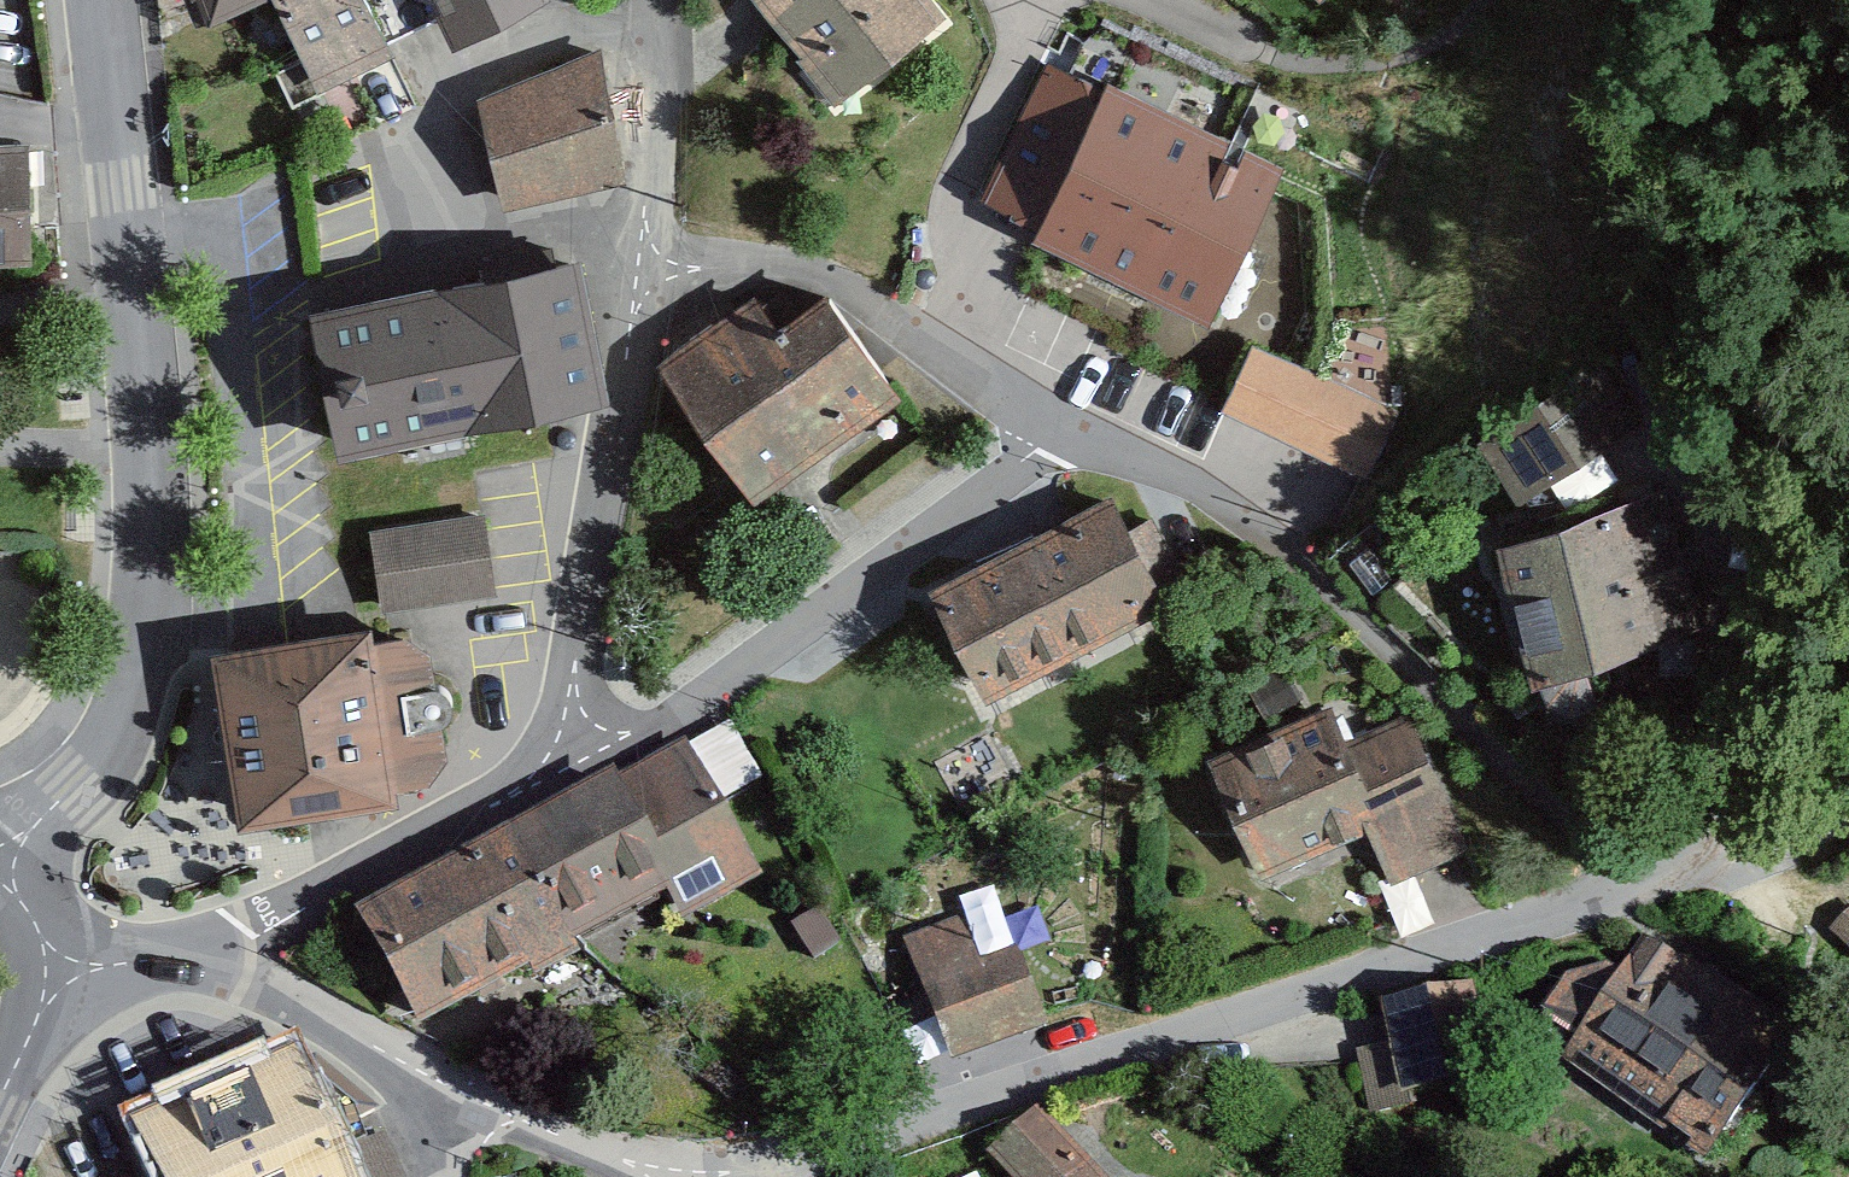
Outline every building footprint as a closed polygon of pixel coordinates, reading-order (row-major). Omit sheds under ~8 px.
[(198,9),(218,0),(194,0),(198,9)] [(376,0),(282,0),(315,72),(393,37),(376,0)] [(393,37),(450,11),(458,28),(520,0),(376,0),(393,37)] [(843,106),(952,21),(936,0),(761,0),(843,106)] [(598,41),(477,90),(501,201),(625,174),(598,41)] [(1030,225),(1210,309),(1279,163),(1046,54),(982,190),(1034,215),(1030,225)] [(31,249),(30,125),(0,125),(0,249),(31,249)] [(583,243),(309,297),(315,325),(338,441),(611,386),(583,243)] [(752,301),(663,363),(754,493),(894,395),(826,298),(775,334),(752,301)] [(1396,412),(1252,339),(1220,401),(1365,474),(1396,412)] [(1598,358),(1480,432),(1519,494),(1638,420),(1598,358)] [(1660,482),(1494,530),(1533,663),(1698,616),(1660,482)] [(1108,489),(933,582),(985,692),(1165,598),(1108,489)] [(482,515),(369,530),(380,614),(494,598),(482,515)] [(410,636),(377,641),(375,628),(366,629),(291,641),(240,649),(215,653),(242,827),(403,801),(401,789),(433,783),(452,757),(447,726),(457,719),(459,704),(451,691),(441,687),(435,652),(410,636)] [(1336,701),(1211,751),(1259,870),(1369,826),(1389,876),(1465,846),(1410,711),(1350,735),(1336,701)] [(615,766),(508,824),(540,882),(572,942),(666,891),(681,919),(762,875),(685,735),(615,766)] [(508,824),(354,908),(418,1025),(528,966),(534,976),(578,953),(572,942),(540,882),(508,824)] [(902,938),(951,1060),(1048,1022),(1017,945),(979,960),(961,914),(902,938)] [(1789,1036),(1645,933),(1559,1058),(1715,1153),(1789,1036)] [(1472,979),(1380,998),(1400,1090),(1492,1070),(1472,979)] [(130,1118),(154,1176),(358,1176),(340,1135),(302,1046),(130,1118)] [(985,1154),(1014,1176),(1118,1176),(1035,1100),(985,1154)]
